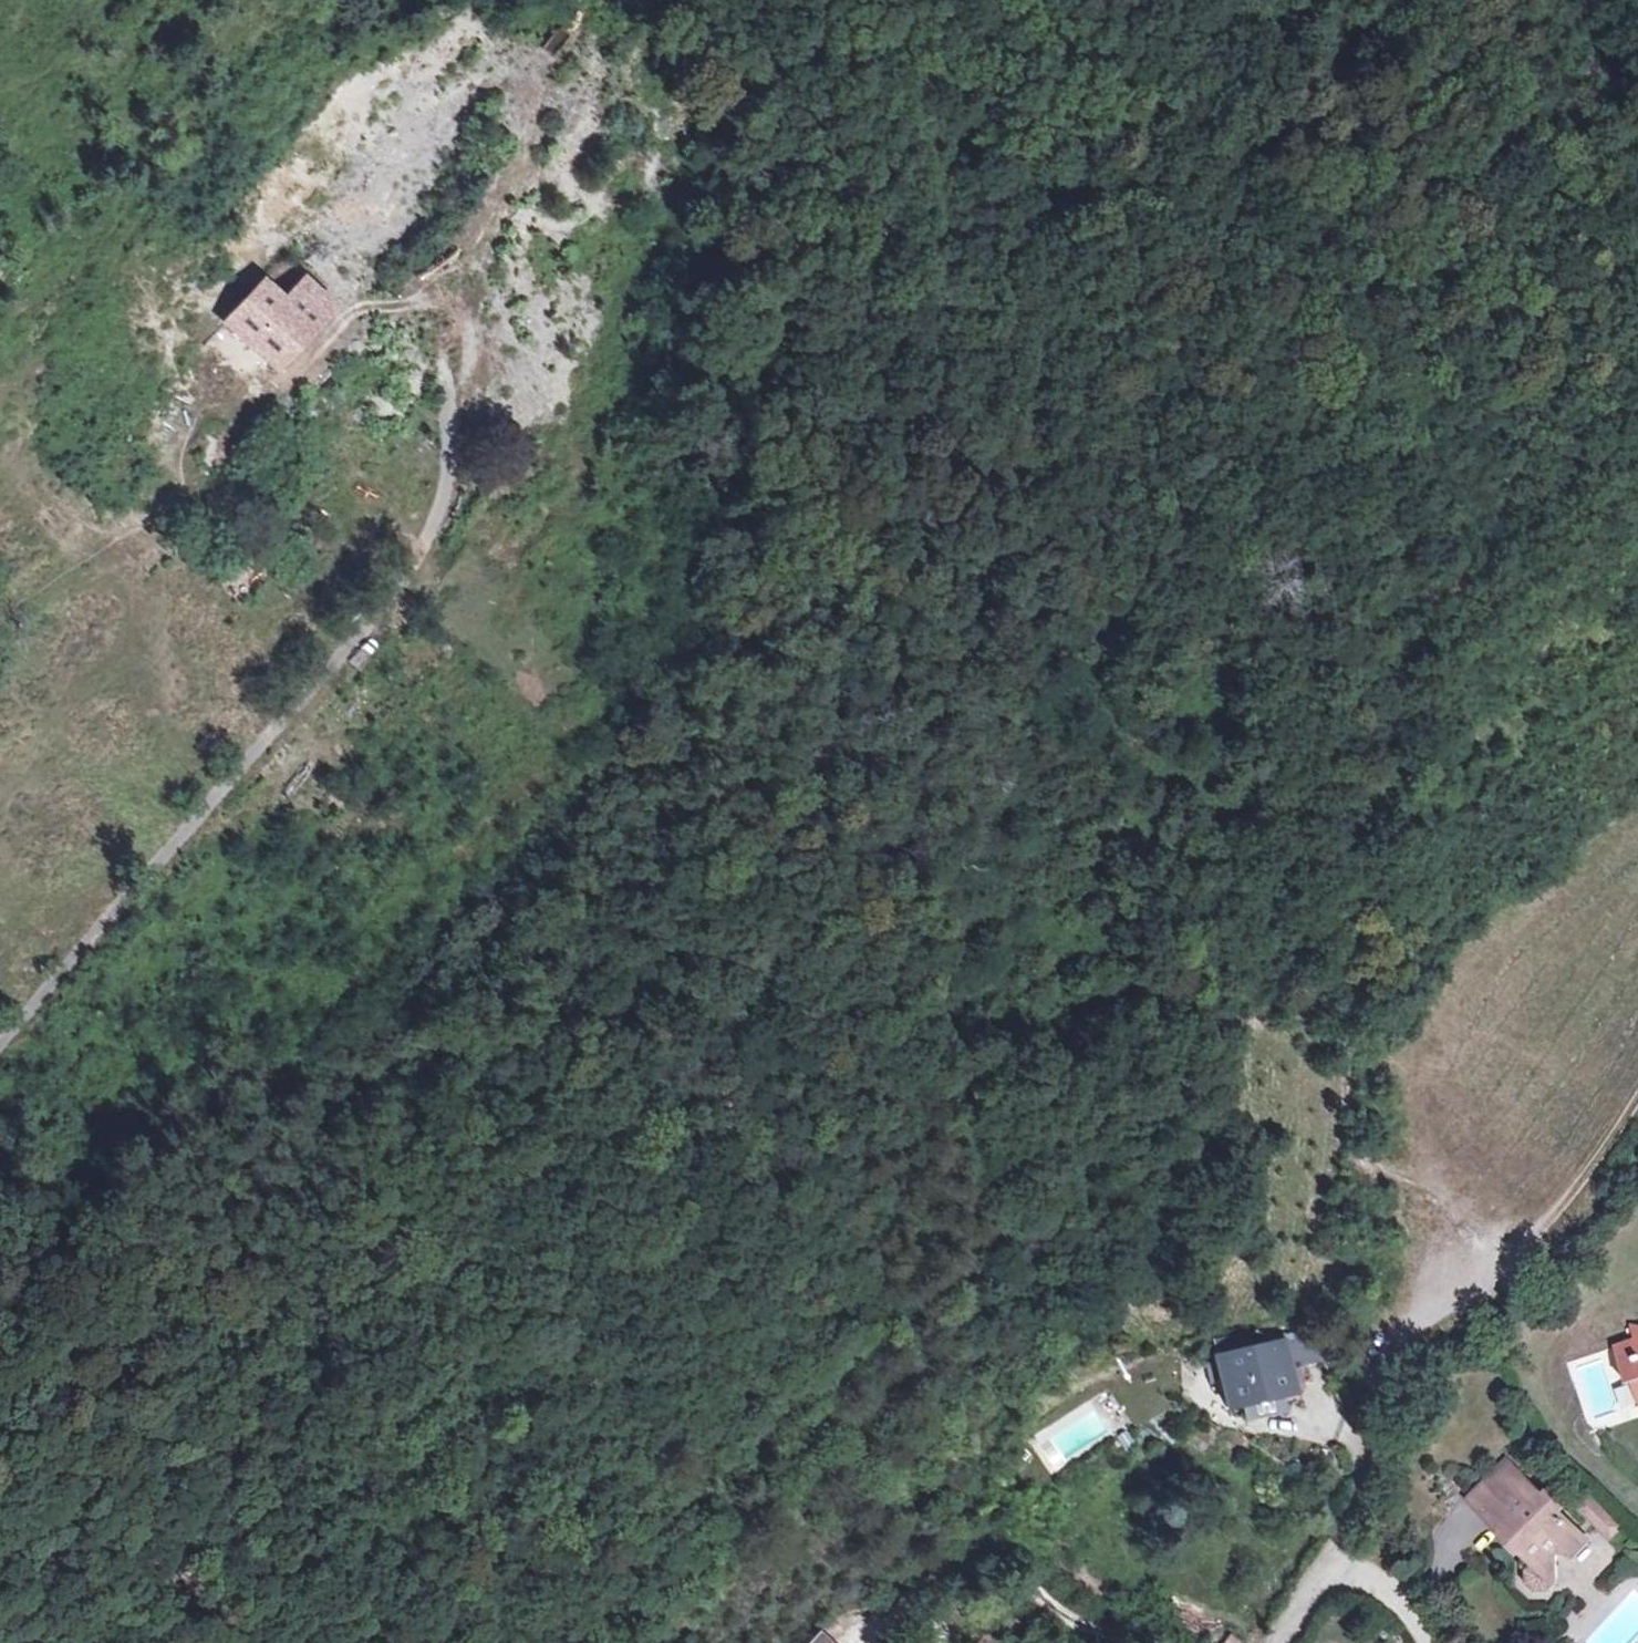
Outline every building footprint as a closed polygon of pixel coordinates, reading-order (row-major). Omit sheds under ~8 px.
[(285,303),(262,282),(225,326),(233,331),(282,380),(346,304),(308,278),(285,303)] [(1635,1328),(1621,1328),(1626,1341),(1604,1350),(1619,1385),(1624,1383),(1632,1404),(1637,1402),(1637,1327),(1635,1328)] [(1286,1337),(1213,1352),(1224,1410),(1298,1393),(1286,1337)] [(1512,1473),(1500,1462),(1461,1501),(1474,1513),(1512,1473)] [(1512,1473),(1474,1513),(1523,1562),(1521,1584),(1533,1596),(1543,1596),(1552,1585),(1552,1556),(1565,1555),(1569,1559),(1585,1543),(1512,1473)]
